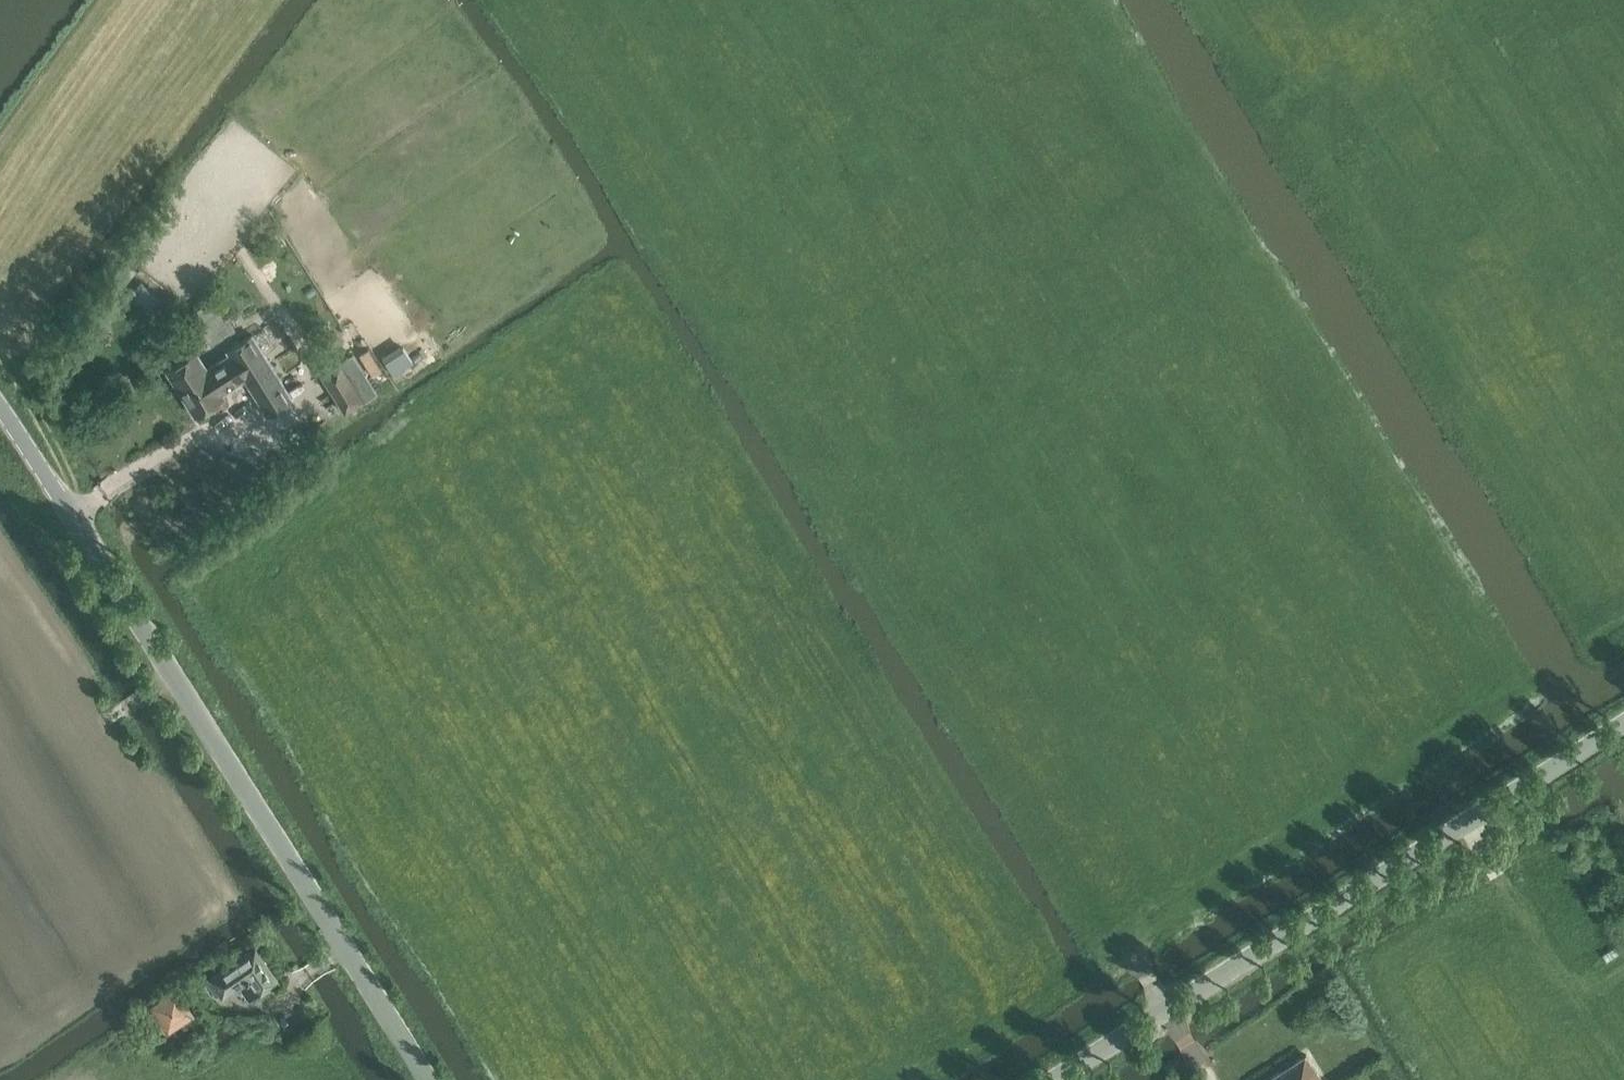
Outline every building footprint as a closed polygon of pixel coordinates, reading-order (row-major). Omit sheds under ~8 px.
[(116,275),(107,286),(116,294),(125,283),(116,275)] [(70,333),(76,325),(69,320),(63,328),(70,333)] [(197,351),(168,371),(196,414),(226,396),(225,394),(246,380),(247,380),(268,415),(294,398),(265,352),(275,345),(265,329),(254,335),(253,333),(226,349),(229,353),(207,366),(197,351)] [(381,354),(393,373),(415,360),(403,341),(381,354)] [(342,367),(323,380),(347,418),(366,406),(342,367)] [(261,992),(279,980),(255,946),(211,976),(223,994),(250,976),(261,992)] [(1306,1054),(1265,1079),(1322,1079),(1306,1054)]
